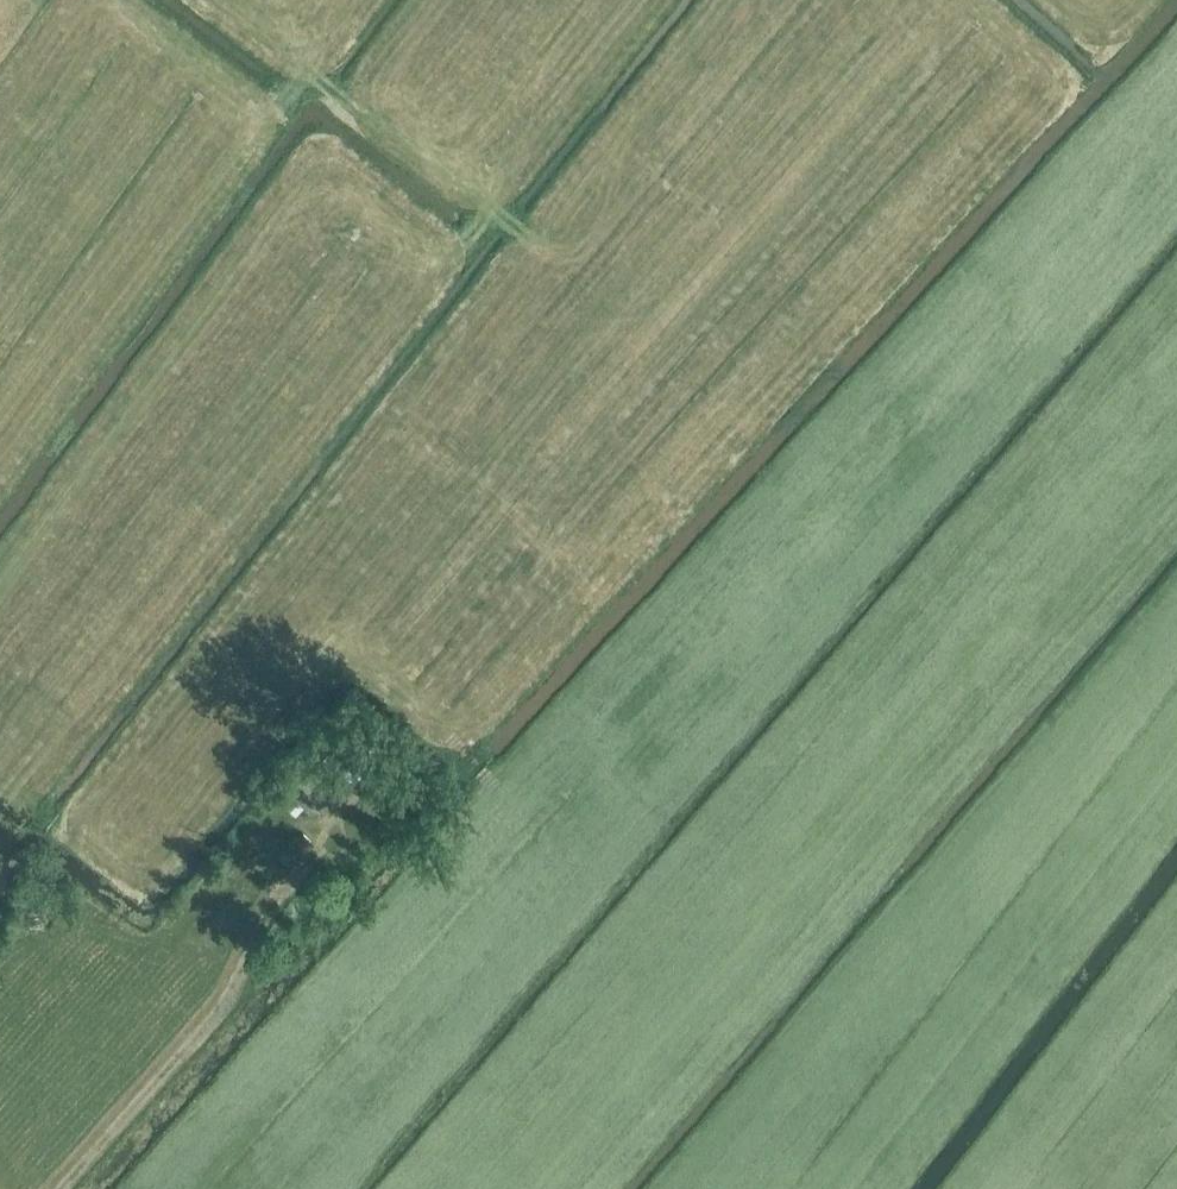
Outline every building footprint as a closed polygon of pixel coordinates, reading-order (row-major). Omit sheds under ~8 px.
[(301,781),(323,801),(334,790),(311,770),(301,781)] [(312,814),(323,801),(301,781),(290,794),(296,799),(312,814)]
